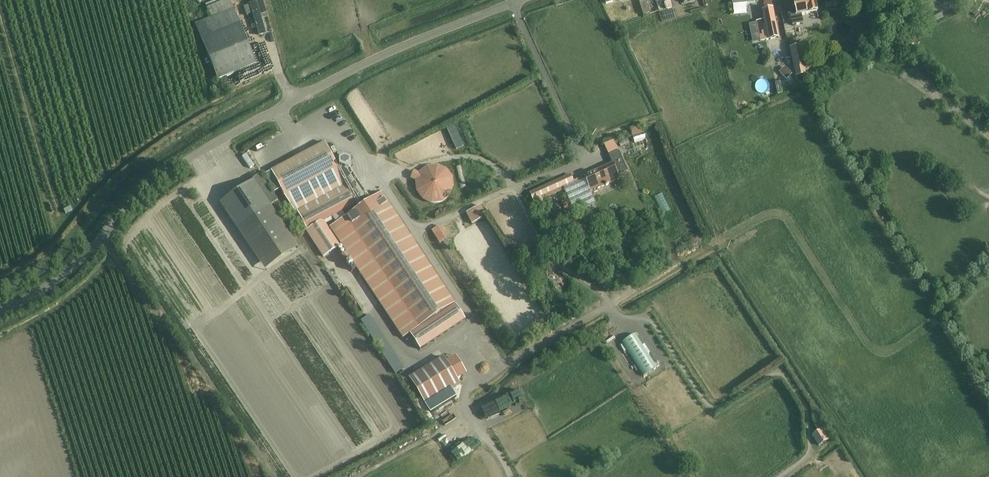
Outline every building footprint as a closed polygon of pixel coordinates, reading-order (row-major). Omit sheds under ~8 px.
[(240,24),(230,0),(227,0),(207,8),(211,18),(195,24),(201,40),(218,80),(257,65),(240,24)] [(263,0),(257,0),(256,0),(257,1),(250,3),(259,36),(266,34),(261,15),(267,14),(263,0)] [(649,10),(646,0),(641,0),(639,1),(644,15),(650,13),(659,11),(658,8),(649,10)] [(817,11),(815,0),(793,0),(794,1),(786,3),(789,17),(791,17),(793,25),(803,23),(801,15),(817,11)] [(840,0),(832,0),(834,8),(841,7),(840,0)] [(760,37),(778,33),(773,4),(762,6),(764,16),(756,17),(760,37)] [(931,23),(942,17),(940,12),(929,17),(931,23)] [(867,33),(864,43),(874,46),(877,36),(867,33)] [(770,55),(773,43),(766,42),(764,54),(770,55)] [(789,47),(795,77),(810,74),(804,45),(789,47)] [(785,67),(779,73),(787,79),(792,73),(785,67)] [(644,133),(642,126),(641,125),(630,128),(633,136),(644,133)] [(453,129),(445,132),(453,152),(461,149),(453,129)] [(617,140),(619,145),(627,142),(625,137),(617,140)] [(607,155),(618,150),(614,141),(604,145),(607,155)] [(325,143),(271,171),(284,196),(295,211),(297,210),(304,225),(326,256),(339,246),(322,221),(356,203),(359,208),(330,228),(403,338),(410,334),(420,350),(466,320),(455,304),(382,193),(371,200),(349,167),(352,165),(351,158),(345,155),(338,159),(339,166),(338,167),(325,143)] [(570,175),(530,193),(533,200),(538,211),(546,207),(541,197),(542,196),(543,198),(564,189),(568,199),(574,213),(595,204),(590,192),(593,191),(595,192),(598,191),(598,188),(613,182),(620,179),(619,176),(629,172),(619,150),(608,155),(613,164),(584,177),(573,182),(570,175)] [(269,166),(284,158),(281,153),(266,161),(269,166)] [(434,203),(438,203),(441,202),(444,200),(447,198),(449,196),(451,194),(452,191),(453,187),(453,184),(453,181),(452,178),(451,175),(449,172),(446,170),(444,168),(441,167),(438,166),(435,166),(431,166),(428,167),(426,168),(423,170),(421,172),(419,174),(414,172),(411,178),(416,181),(416,184),(416,187),(417,190),(418,193),(420,196),(422,198),(425,200),(428,202),(431,203),(434,203)] [(221,203),(237,229),(265,270),(299,248),(271,206),(278,201),(261,176),(221,203)] [(664,185),(651,193),(654,198),(667,190),(664,185)] [(562,202),(569,218),(575,216),(574,213),(568,199),(562,202)] [(480,206),(466,213),(472,224),(486,217),(480,206)] [(440,243),(447,238),(439,226),(432,230),(440,243)] [(610,250),(600,258),(607,267),(617,259),(610,250)] [(312,278),(321,273),(314,257),(304,261),(312,278)] [(301,265),(295,268),(303,281),(308,278),(301,265)] [(374,337),(379,334),(366,317),(361,320),(374,337)] [(634,335),(622,343),(643,377),(656,368),(634,335)] [(409,378),(425,404),(460,383),(445,357),(409,378)] [(831,438),(824,428),(813,435),(820,445),(831,438)] [(452,433),(439,446),(456,462),(469,449),(452,433)]
